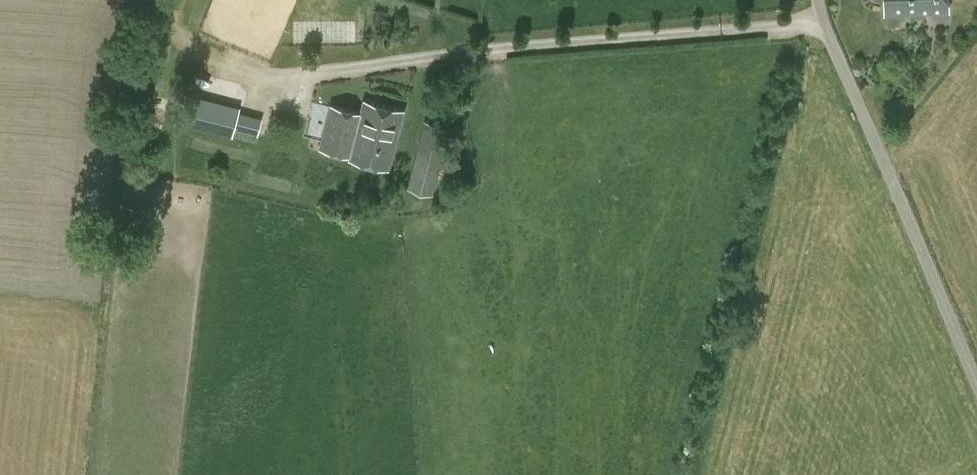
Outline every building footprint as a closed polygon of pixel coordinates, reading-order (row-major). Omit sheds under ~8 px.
[(884,14),(949,11),(948,0),(883,0),(884,14)] [(351,155),(390,165),(405,107),(366,98),(363,111),(333,103),(323,140),(353,148),(351,155)] [(186,99),(180,122),(232,136),(234,129),(257,134),(261,118),(186,99)] [(450,125),(427,119),(410,185),(433,190),(450,125)]
